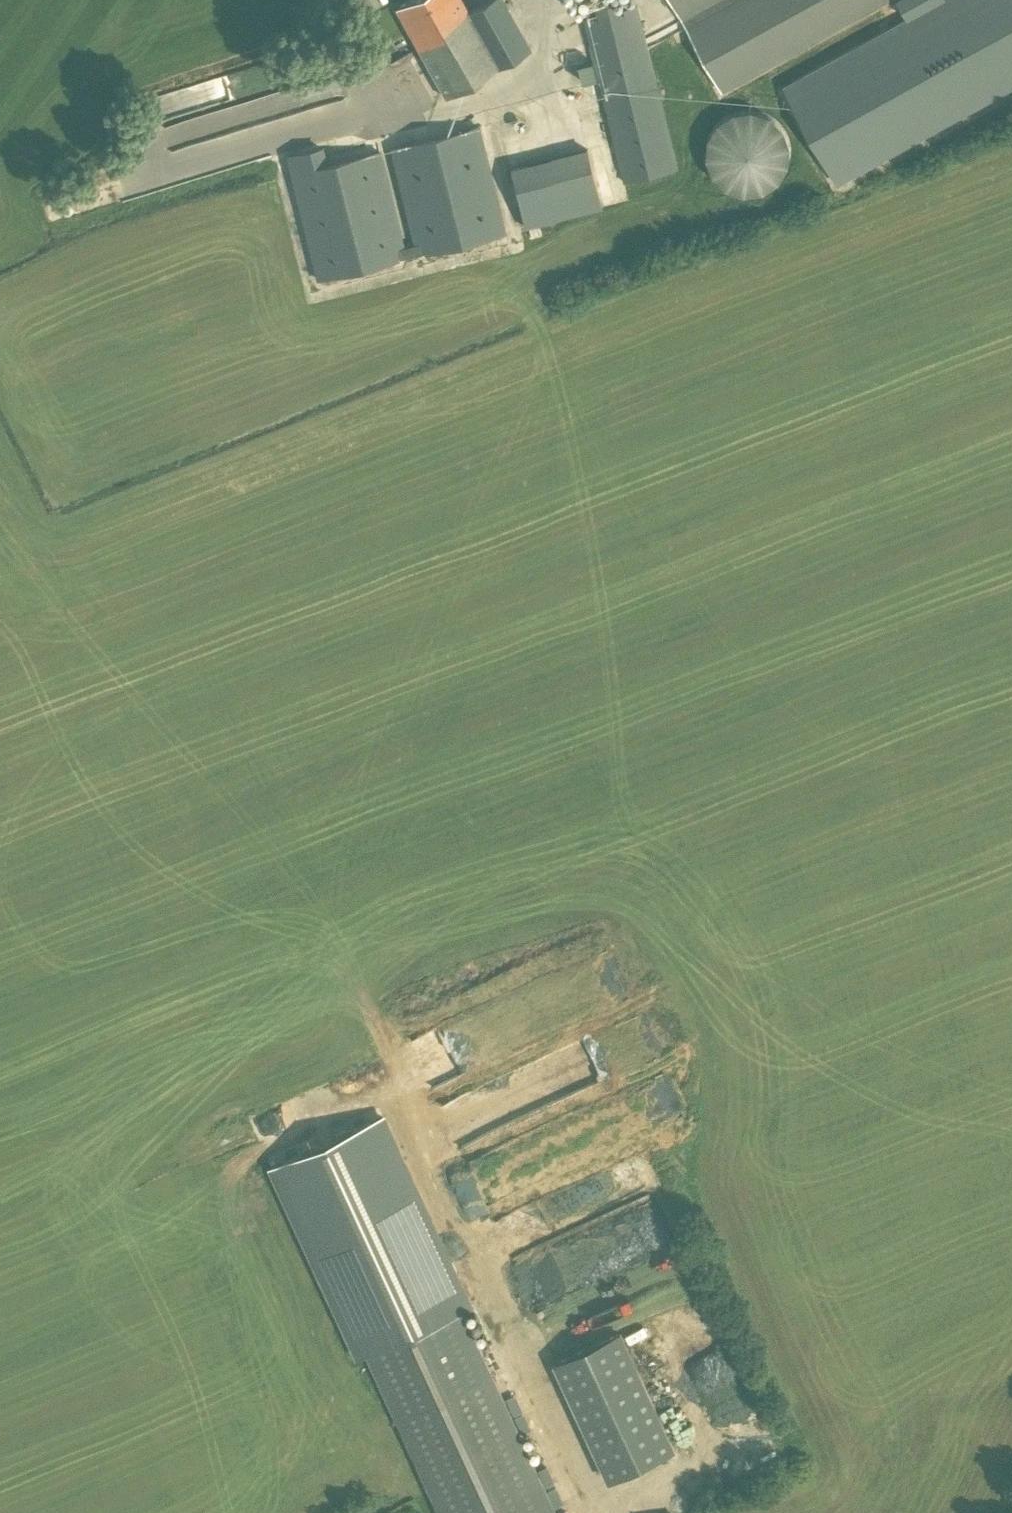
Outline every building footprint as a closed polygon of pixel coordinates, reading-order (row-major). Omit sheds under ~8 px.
[(461,0),(408,0),(395,8),(419,50),(408,56),(412,63),(423,57),(445,97),(530,48),(502,0),(487,0),(468,11),(461,0)] [(723,86),(875,0),(675,0),(723,86)] [(783,82),(838,178),(1011,80),(1011,0),(930,0),(783,82)] [(623,182),(678,168),(638,3),(583,17),(623,182)] [(707,145),(707,152),(708,160),(710,166),(713,173),(718,179),(723,184),(729,188),(736,190),(743,192),(750,193),(758,192),(765,190),(771,186),(777,182),(782,177),(786,171),(789,164),(791,157),(792,150),(791,143),(789,136),(786,129),(782,123),(777,118),(772,114),(765,111),(759,109),(752,108),(744,108),(737,109),(731,112),(725,115),(719,120),(715,125),(711,132),(708,138),(707,145)] [(415,255),(506,233),(480,125),(392,148),(414,240),(404,242),(381,151),(326,165),(322,148),(288,157),(320,279),(408,257),(407,255),(415,254),(415,255)] [(606,205),(592,147),(512,166),(526,224),(606,205)] [(494,1373),(463,1305),(471,1302),(386,1116),(279,1166),(362,1352),(369,1349),(442,1512),(556,1512),(494,1373)] [(523,1277),(532,1277),(532,1260),(523,1260),(523,1277)] [(609,1481),(677,1450),(622,1330),(554,1361),(609,1481)]
